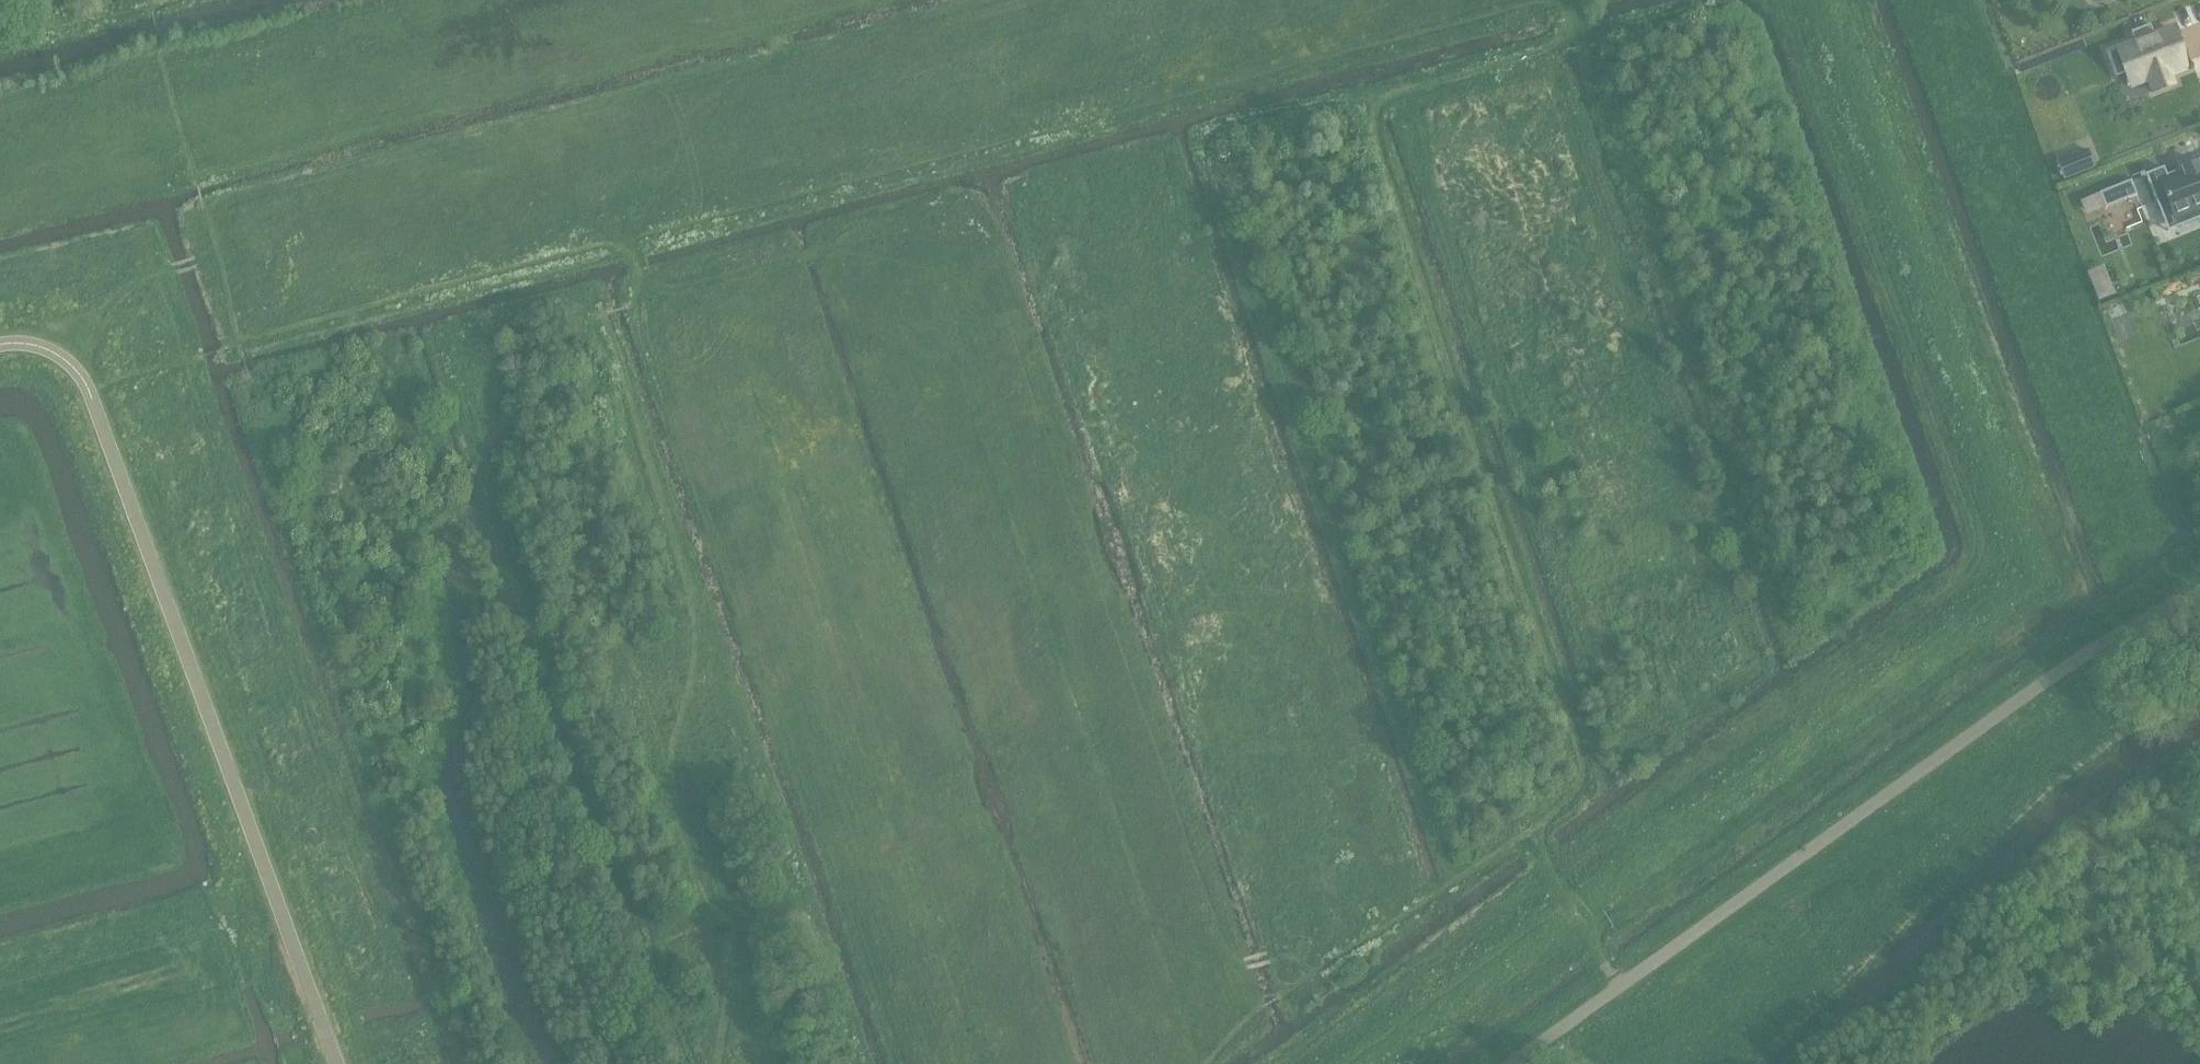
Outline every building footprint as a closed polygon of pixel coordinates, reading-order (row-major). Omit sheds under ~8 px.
[(2133,89),(2150,82),(2154,92),(2173,84),(2169,73),(2185,67),(2171,29),(2153,36),(2149,26),(2132,32),(2135,42),(2118,49),(2108,53),(2117,76),(2127,72),(2127,73),(2133,89)] [(2084,138),(2055,147),(2058,156),(2087,148),(2084,138)] [(2058,162),(2065,180),(2094,168),(2087,150),(2058,162)] [(2156,202),(2166,198),(2174,218),(2183,215),(2194,210),(2198,220),(2199,219),(2199,165),(2198,166),(2197,162),(2182,169),(2183,172),(2168,178),(2164,168),(2146,175),(2156,202)] [(2100,194),(2106,209),(2138,197),(2131,181),(2100,194)]
